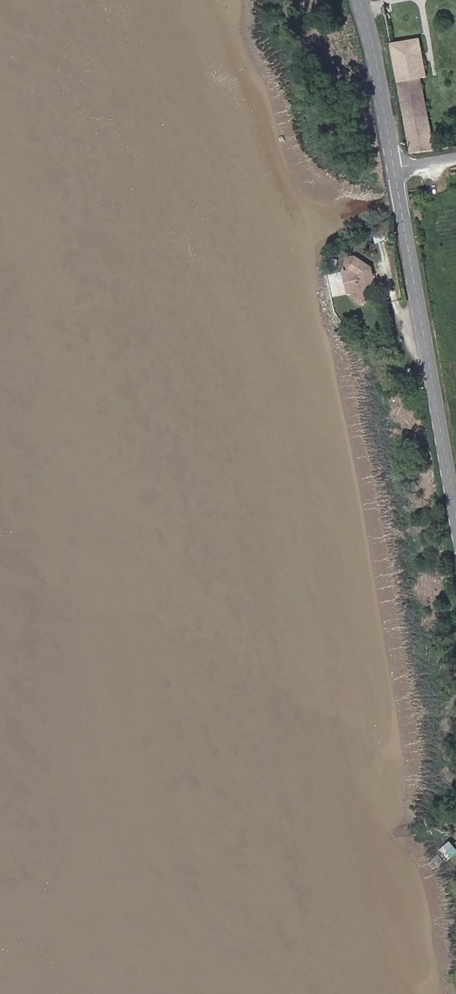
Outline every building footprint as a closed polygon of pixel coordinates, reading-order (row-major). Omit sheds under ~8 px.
[(411,154),(435,150),(422,80),(428,79),(420,39),(391,44),(411,154)] [(430,199),(429,191),(425,192),(425,191),(421,192),(423,201),(430,199)] [(424,223),(420,202),(413,203),(417,224),(424,223)] [(377,284),(375,276),(373,276),(373,274),(374,274),(372,266),(358,259),(354,258),(351,259),(350,260),(347,266),(348,269),(351,271),(344,272),(348,294),(355,293),(355,294),(355,297),(356,299),(357,301),(360,303),(363,304),(365,303),(367,303),(377,284)] [(449,862),(455,856),(455,846),(452,841),(440,851),(449,862)]
